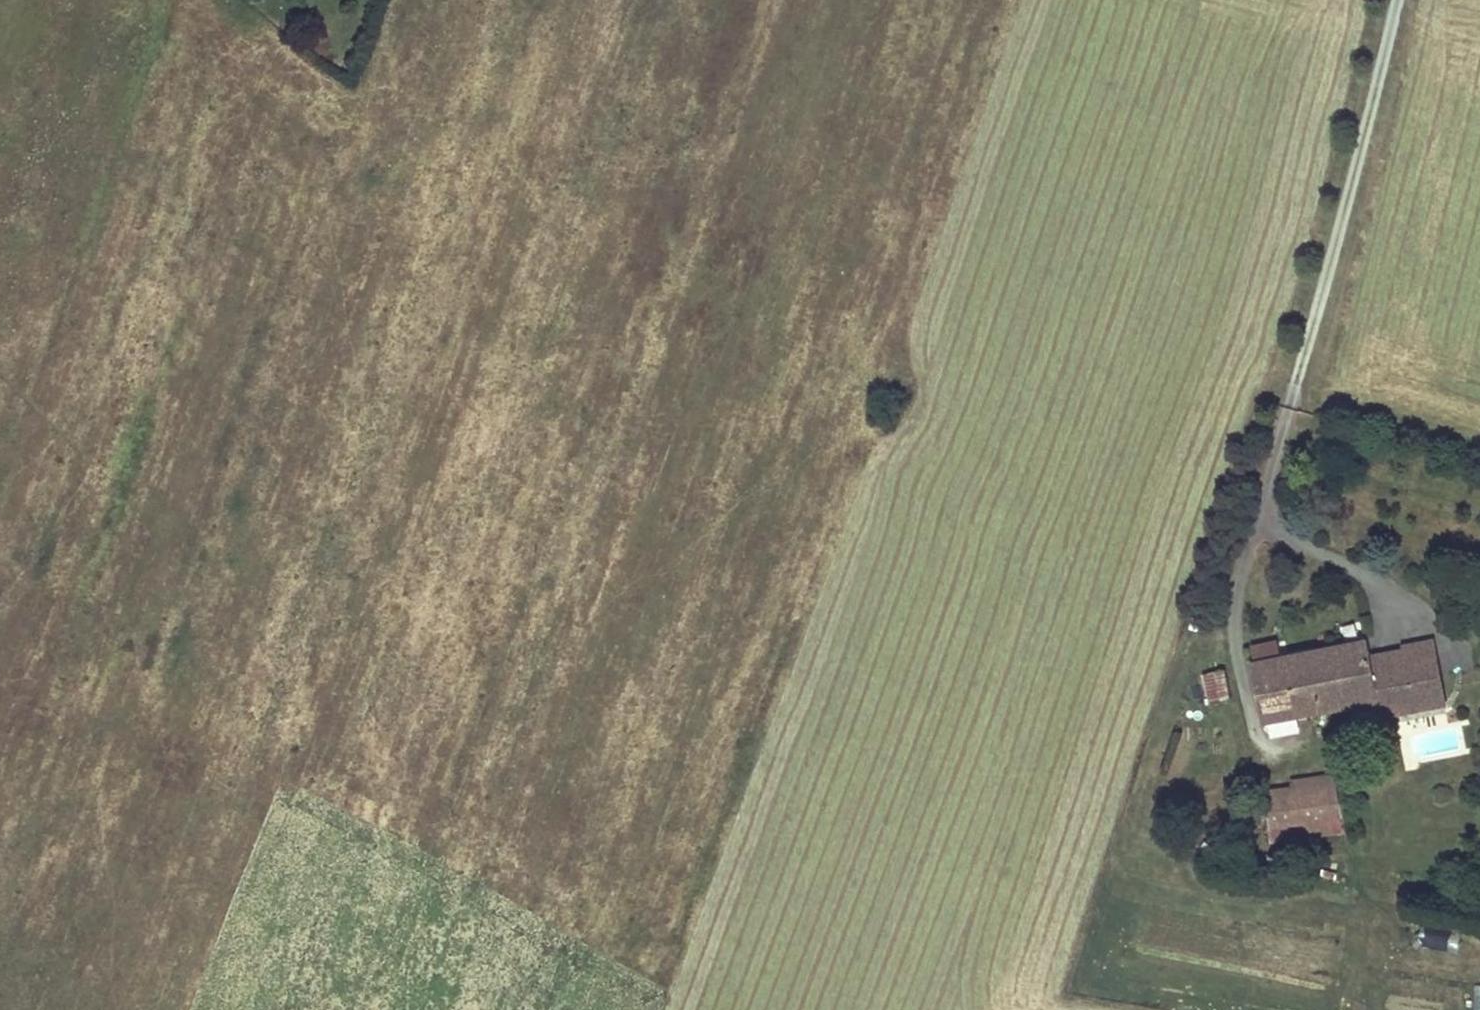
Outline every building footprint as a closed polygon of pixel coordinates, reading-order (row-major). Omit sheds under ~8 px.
[(1372,655),(1369,639),(1306,651),(1317,709),(1353,702),(1355,711),(1376,707),(1374,698),(1381,697),(1388,695),(1392,714),(1436,705),(1430,677),(1440,675),(1435,654),(1409,659),(1407,648),(1372,655)] [(1433,643),(1407,648),(1409,659),(1435,654),(1433,643)] [(1278,646),(1249,652),(1263,720),(1317,709),(1306,651),(1280,657),(1278,646)] [(1222,669),(1203,673),(1210,703),(1228,699),(1222,669)] [(1440,675),(1430,677),(1436,705),(1445,704),(1440,675)] [(1392,714),(1388,695),(1381,697),(1384,716),(1392,714)] [(1290,787),(1264,790),(1268,830),(1340,814),(1335,775),(1290,781),(1290,787)] [(1424,930),(1422,947),(1457,951),(1460,934),(1424,930)] [(1472,1009),(1479,1009),(1479,986),(1472,986),(1472,1009)]
